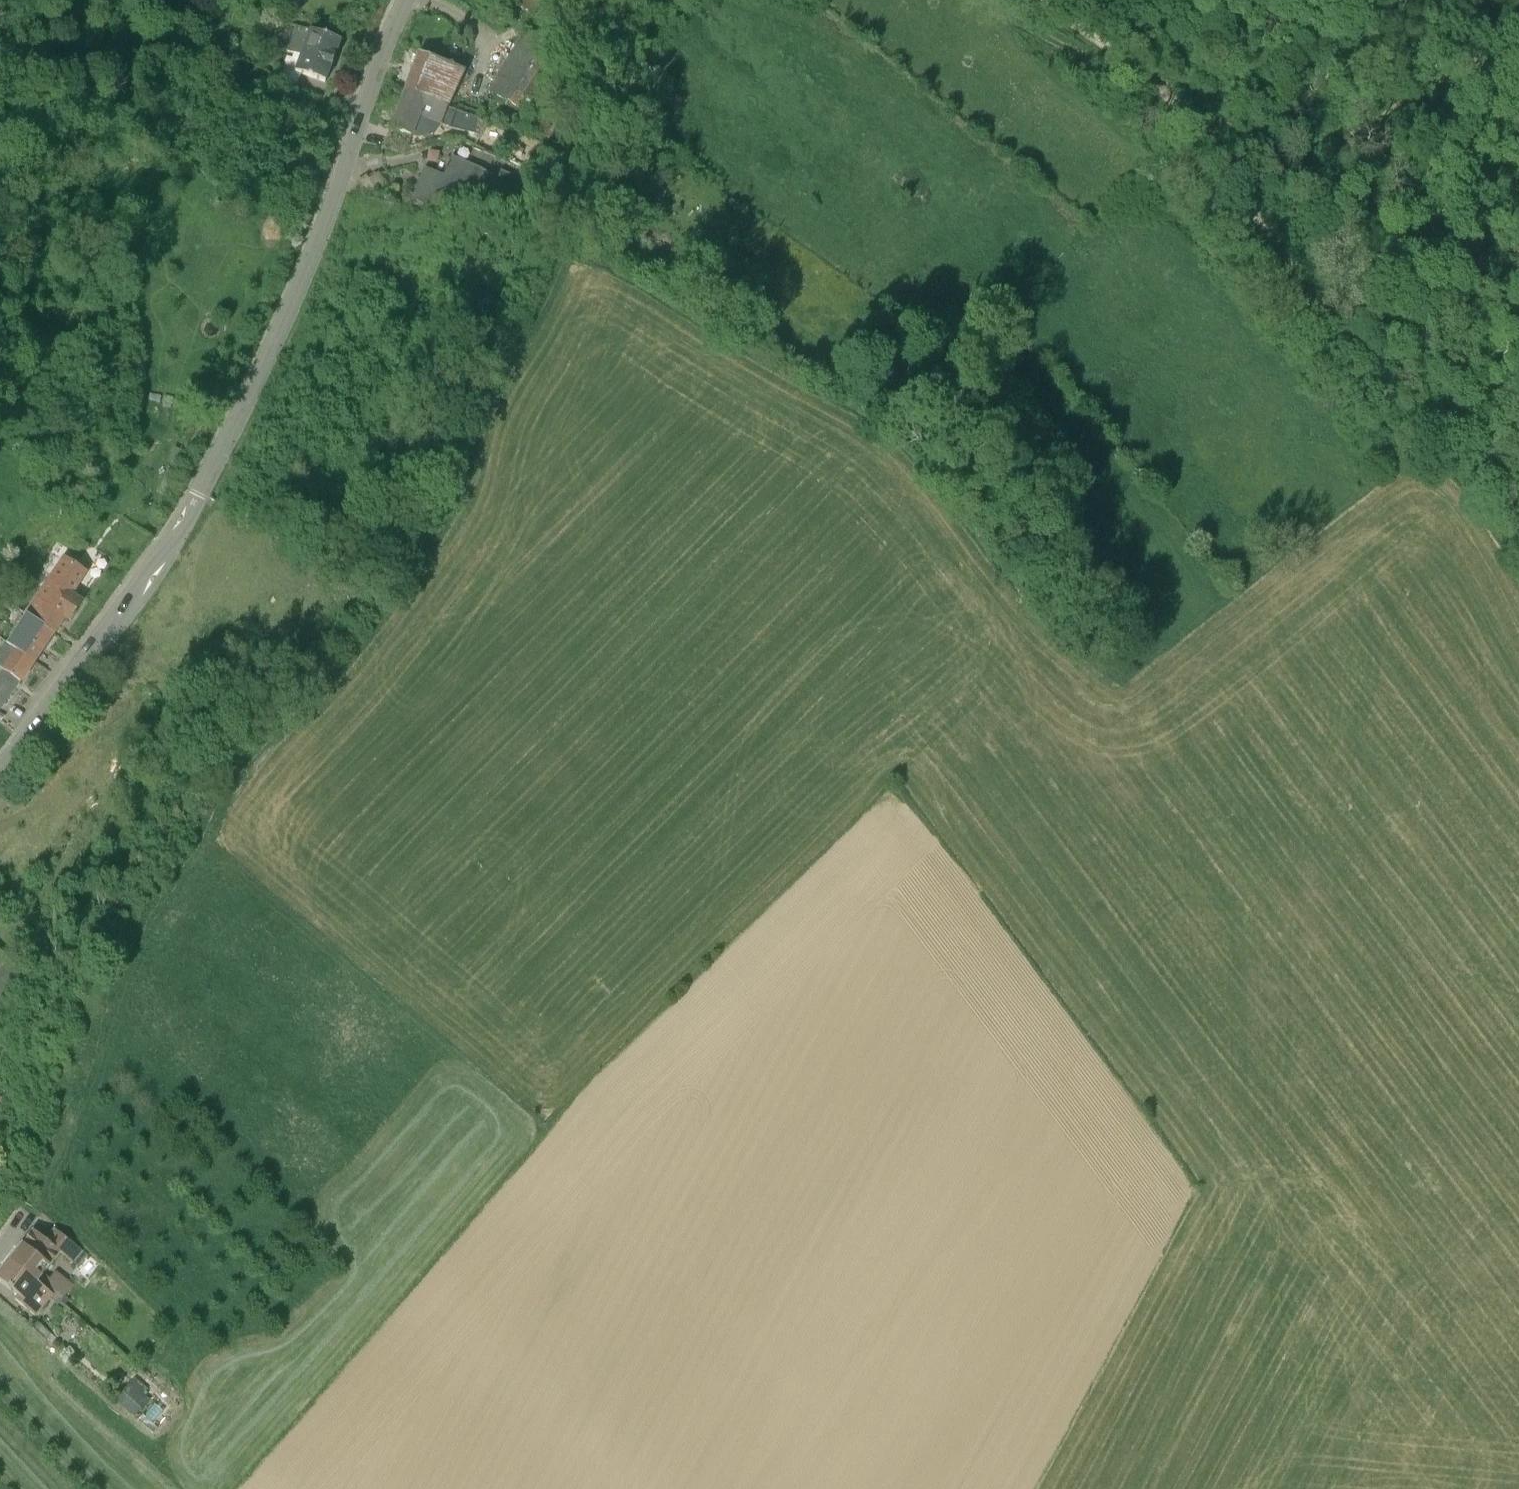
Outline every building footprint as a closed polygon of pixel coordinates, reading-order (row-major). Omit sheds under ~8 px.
[(535,14),(543,0),(509,0),(535,14)] [(541,55),(557,28),(542,17),(532,29),(530,28),(500,74),(508,78),(498,96),(525,112),(530,104),(541,109),(537,116),(529,130),(549,140),(560,117),(543,109),(564,70),(541,55)] [(298,72),(325,83),(341,41),(299,26),(289,51),(304,56),(298,72)] [(420,54),(407,86),(450,103),(464,72),(420,54)] [(450,103),(407,86),(391,129),(415,138),(415,137),(425,136),(434,134),(440,127),(441,125),(450,128),(479,135),(484,123),(457,112),(447,108),(447,107),(448,108),(450,103)] [(433,204),(439,188),(454,194),(457,186),(500,202),(512,175),(503,171),(499,178),(452,158),(448,168),(446,167),(446,169),(447,170),(444,178),(432,173),(428,182),(421,180),(414,197),(433,204)] [(172,459),(183,464),(188,454),(176,449),(172,459)] [(28,613),(54,633),(65,616),(70,619),(82,603),(70,595),(86,572),(65,558),(49,582),(50,582),(39,596),(28,613)] [(9,641),(35,661),(54,633),(28,613),(9,641)] [(35,661),(9,641),(0,654),(0,667),(3,670),(20,682),(20,683),(35,661)] [(0,675),(0,709),(20,682),(3,670),(0,675)] [(37,1283),(41,1278),(60,1253),(79,1267),(88,1255),(55,1229),(47,1240),(34,1230),(10,1261),(37,1283)] [(0,1274),(0,1282),(18,1296),(15,1300),(35,1316),(48,1298),(55,1289),(41,1278),(37,1283),(10,1261),(0,1274)] [(38,1321),(32,1327),(46,1339),(51,1334),(38,1321)] [(135,1378),(115,1400),(134,1418),(150,1400),(143,1394),(148,1388),(135,1378)]
